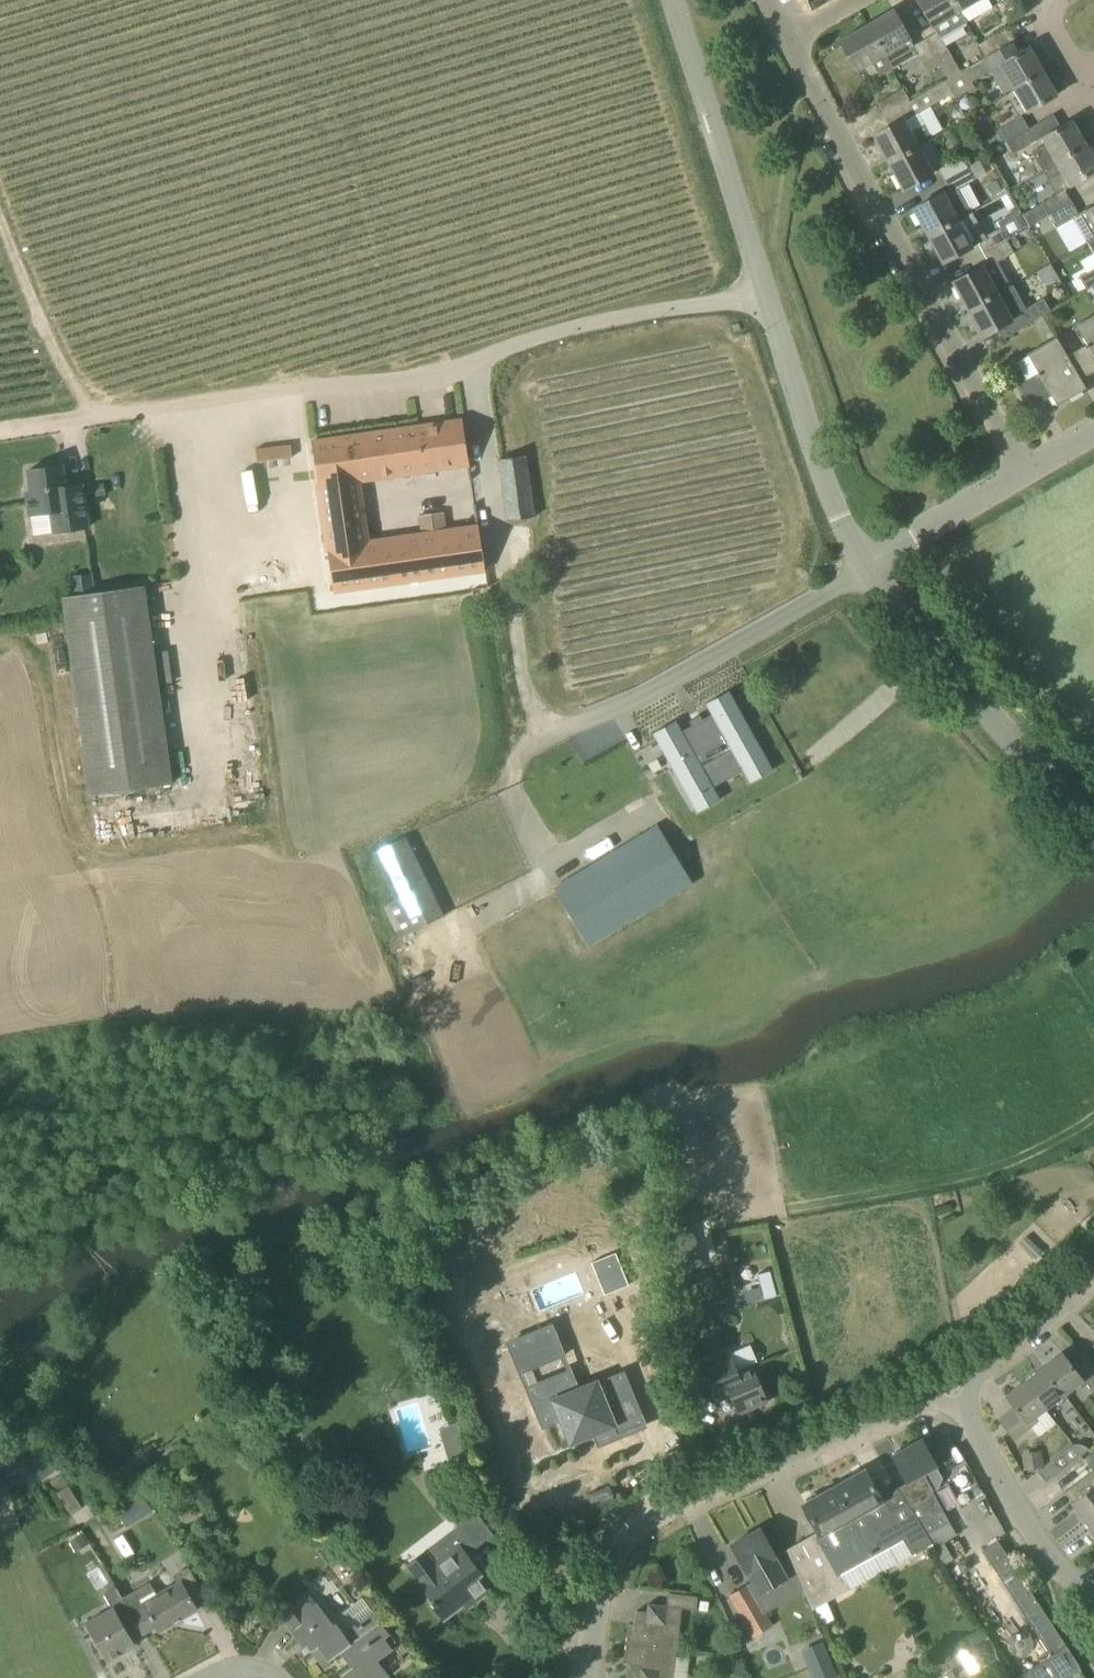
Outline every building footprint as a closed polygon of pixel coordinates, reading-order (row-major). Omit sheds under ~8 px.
[(925,40),(940,65),(941,65),(949,79),(961,72),(940,37),(966,22),(953,0),(917,0),(933,27),(934,26),(938,32),(925,40)] [(974,18),(993,7),(988,0),(953,0),(966,22),(967,22),(974,18)] [(914,46),(910,40),(893,10),(867,25),(892,69),(917,54),(928,72),(940,65),(925,40),(914,46)] [(892,69),(867,25),(840,41),(857,71),(872,62),(880,76),(892,69)] [(1005,29),(986,40),(979,45),(986,57),(993,53),(1011,42),(1013,42),(1005,29)] [(1011,42),(993,53),(986,57),(983,58),(984,60),(961,73),(961,72),(949,79),(945,81),(952,93),(953,93),(955,98),(974,86),(972,82),(990,71),(1003,94),(1013,89),(1043,71),(1029,47),(1018,54),(1011,42)] [(1027,112),(1057,95),(1043,71),(1013,89),(1027,112)] [(888,163),(919,146),(932,138),(918,114),(952,93),(945,81),(910,101),(884,116),(890,127),(873,136),(888,163)] [(884,116),(910,101),(903,89),(877,104),(884,116)] [(1006,142),(1029,129),(1022,116),(999,130),(1006,142)] [(1054,163),(1086,145),(1072,121),(1042,138),(1046,144),(1032,153),(1042,170),(1054,163)] [(1013,154),(1036,141),(1029,129),(1006,142),(1013,154)] [(1054,163),(1067,186),(1093,172),(1093,158),(1086,145),(1054,163)] [(902,190),(934,173),(919,146),(888,163),(902,190)] [(945,180),(968,167),(961,155),(938,167),(945,180)] [(972,212),(959,188),(975,179),(968,167),(945,180),(951,190),(945,194),(944,192),(913,209),(927,236),(972,212)] [(1030,226),(1049,215),(1072,202),(1065,190),(1056,195),(1023,214),(1030,226)] [(1085,212),(1084,211),(1078,214),(1072,202),(1049,215),(1056,228),(1073,218),(1089,242),(1093,239),(1093,206),(1085,212)] [(977,240),(984,253),(1007,241),(1016,236),(1029,229),(1019,211),(997,223),(1000,228),(977,240)] [(942,263),(974,246),(966,233),(980,226),(972,212),(927,236),(942,263)] [(998,262),(1014,253),(1007,241),(984,253),(990,263),(984,267),(984,266),(952,283),(967,310),(1014,285),(1013,285),(1011,286),(998,262)] [(1093,286),(1093,285),(1093,269),(1073,281),(1068,272),(1060,277),(1072,298),(1093,286)] [(1026,309),(1014,285),(967,310),(981,337),(998,328),(1005,338),(1024,327),(1051,311),(1043,298),(1026,309)] [(1076,325),(1087,344),(1067,355),(1081,379),(1093,371),(1093,315),(1076,325)] [(1081,379),(1067,355),(1056,337),(1027,354),(1038,373),(1018,384),(1032,408),(1052,396),(1057,405),(1087,388),(1081,379)] [(312,445),(334,592),(485,570),(481,541),(479,526),(367,542),(357,480),(469,464),(462,420),(314,443),(314,442),(311,442),(312,445)] [(303,442),(269,445),(270,457),(304,454),(303,442)] [(508,521),(535,517),(525,455),(499,459),(508,521)] [(65,486),(62,465),(29,470),(32,491),(27,492),(30,516),(51,513),(54,532),(54,533),(88,528),(83,491),(66,494),(65,488),(68,487),(67,486),(65,486)] [(418,525),(442,520),(440,510),(416,515),(418,525)] [(73,595),(95,592),(93,574),(70,577),(73,595)] [(91,795),(172,784),(144,585),(95,592),(73,595),(63,597),(91,795)] [(790,754),(744,676),(721,690),(727,700),(718,705),(716,701),(714,703),(716,706),(709,711),(707,707),(705,708),(707,712),(698,717),(692,708),(669,721),(709,786),(731,773),(717,749),(746,732),(768,767),(790,754)] [(591,944),(693,883),(657,825),(556,886),(591,944)] [(401,936),(445,915),(407,835),(375,850),(397,897),(385,902),(401,936)] [(669,1229),(666,1229),(675,1271),(693,1267),(687,1240),(696,1238),(693,1223),(669,1229)] [(1079,1390),(1087,1384),(1062,1352),(1043,1366),(1065,1394),(1076,1386),(1079,1390)] [(738,1375),(729,1353),(700,1365),(712,1393),(727,1387),(739,1414),(768,1402),(753,1369),(738,1375)] [(1068,1398),(1065,1394),(1043,1366),(1025,1381),(1046,1409),(1056,1401),(1059,1405),(1068,1398)] [(644,1424),(624,1377),(599,1387),(596,1382),(536,1407),(544,1426),(561,1418),(571,1443),(613,1425),(617,1435),(644,1424)] [(1038,1422),(1038,1414),(1046,1409),(1025,1381),(1005,1396),(1014,1408),(998,1419),(1014,1440),(1032,1426),(1038,1422)] [(466,1439),(445,1445),(451,1464),(471,1458),(466,1439)] [(935,1548),(957,1535),(932,1491),(933,1491),(933,1490),(938,1487),(942,1478),(935,1467),(936,1466),(933,1461),(921,1439),(893,1455),(908,1482),(897,1488),(931,1543),(932,1542),(935,1548)] [(1046,1482),(1064,1469),(1089,1448),(1087,1446),(1085,1445),(1080,1444),(1078,1443),(1075,1444),(1055,1458),(1038,1472),(1046,1482)] [(151,1445),(132,1454),(138,1466),(156,1456),(151,1445)] [(18,1460),(31,1483),(52,1470),(39,1448),(18,1460)] [(880,1498),(865,1470),(835,1487),(872,1553),(882,1572),(912,1555),(912,1554),(931,1543),(897,1488),(880,1498)] [(1083,1478),(1091,1487),(1071,1502),(1085,1521),(1093,1514),(1093,1470),(1083,1478)] [(49,1479),(67,1510),(78,1504),(61,1473),(49,1479)] [(850,1590),(882,1572),(872,1553),(835,1487),(803,1505),(819,1532),(788,1549),(814,1608),(849,1589),(850,1590)] [(144,1495),(130,1503),(139,1519),(153,1510),(144,1495)] [(476,1512),(453,1529),(462,1541),(471,1552),(493,1534),(476,1512)] [(1085,1521),(1093,1533),(1093,1514),(1085,1521)] [(759,1595),(788,1578),(760,1528),(731,1544),(759,1595)] [(460,1546),(459,1544),(449,1533),(407,1565),(420,1582),(424,1586),(436,1603),(433,1605),(444,1620),(474,1597),(477,1602),(490,1592),(478,1577),(482,1575),(460,1546)] [(83,1535),(69,1542),(74,1553),(89,1545),(83,1535)] [(1082,1669),(998,1541),(982,1551),(1049,1655),(1028,1668),(1035,1677),(1068,1677),(1082,1669)] [(948,1549),(937,1556),(943,1565),(954,1559),(948,1549)] [(197,1609),(182,1582),(157,1596),(150,1583),(123,1597),(131,1612),(121,1618),(132,1641),(156,1627),(159,1631),(197,1609)] [(772,1626),(759,1603),(748,1584),(729,1595),(753,1637),(772,1626)] [(696,1610),(698,1597),(688,1595),(687,1608),(696,1610)] [(307,1597),(280,1617),(304,1648),(307,1646),(322,1665),(340,1651),(352,1667),(341,1675),(343,1677),(377,1677),(384,1673),(372,1656),(394,1640),(375,1613),(346,1634),(339,1625),(336,1628),(317,1603),(313,1606),(307,1597)] [(628,1629),(626,1643),(677,1649),(682,1608),(648,1604),(647,1612),(637,1611),(634,1630),(628,1629)] [(108,1661),(135,1645),(132,1641),(121,1618),(114,1606),(86,1621),(108,1661)] [(971,1674),(987,1665),(974,1641),(958,1649),(971,1674)] [(626,1643),(625,1656),(631,1657),(629,1677),(639,1677),(673,1677),(677,1649),(626,1643)] [(824,1645),(813,1649),(820,1666),(825,1677),(838,1677),(824,1645)]
